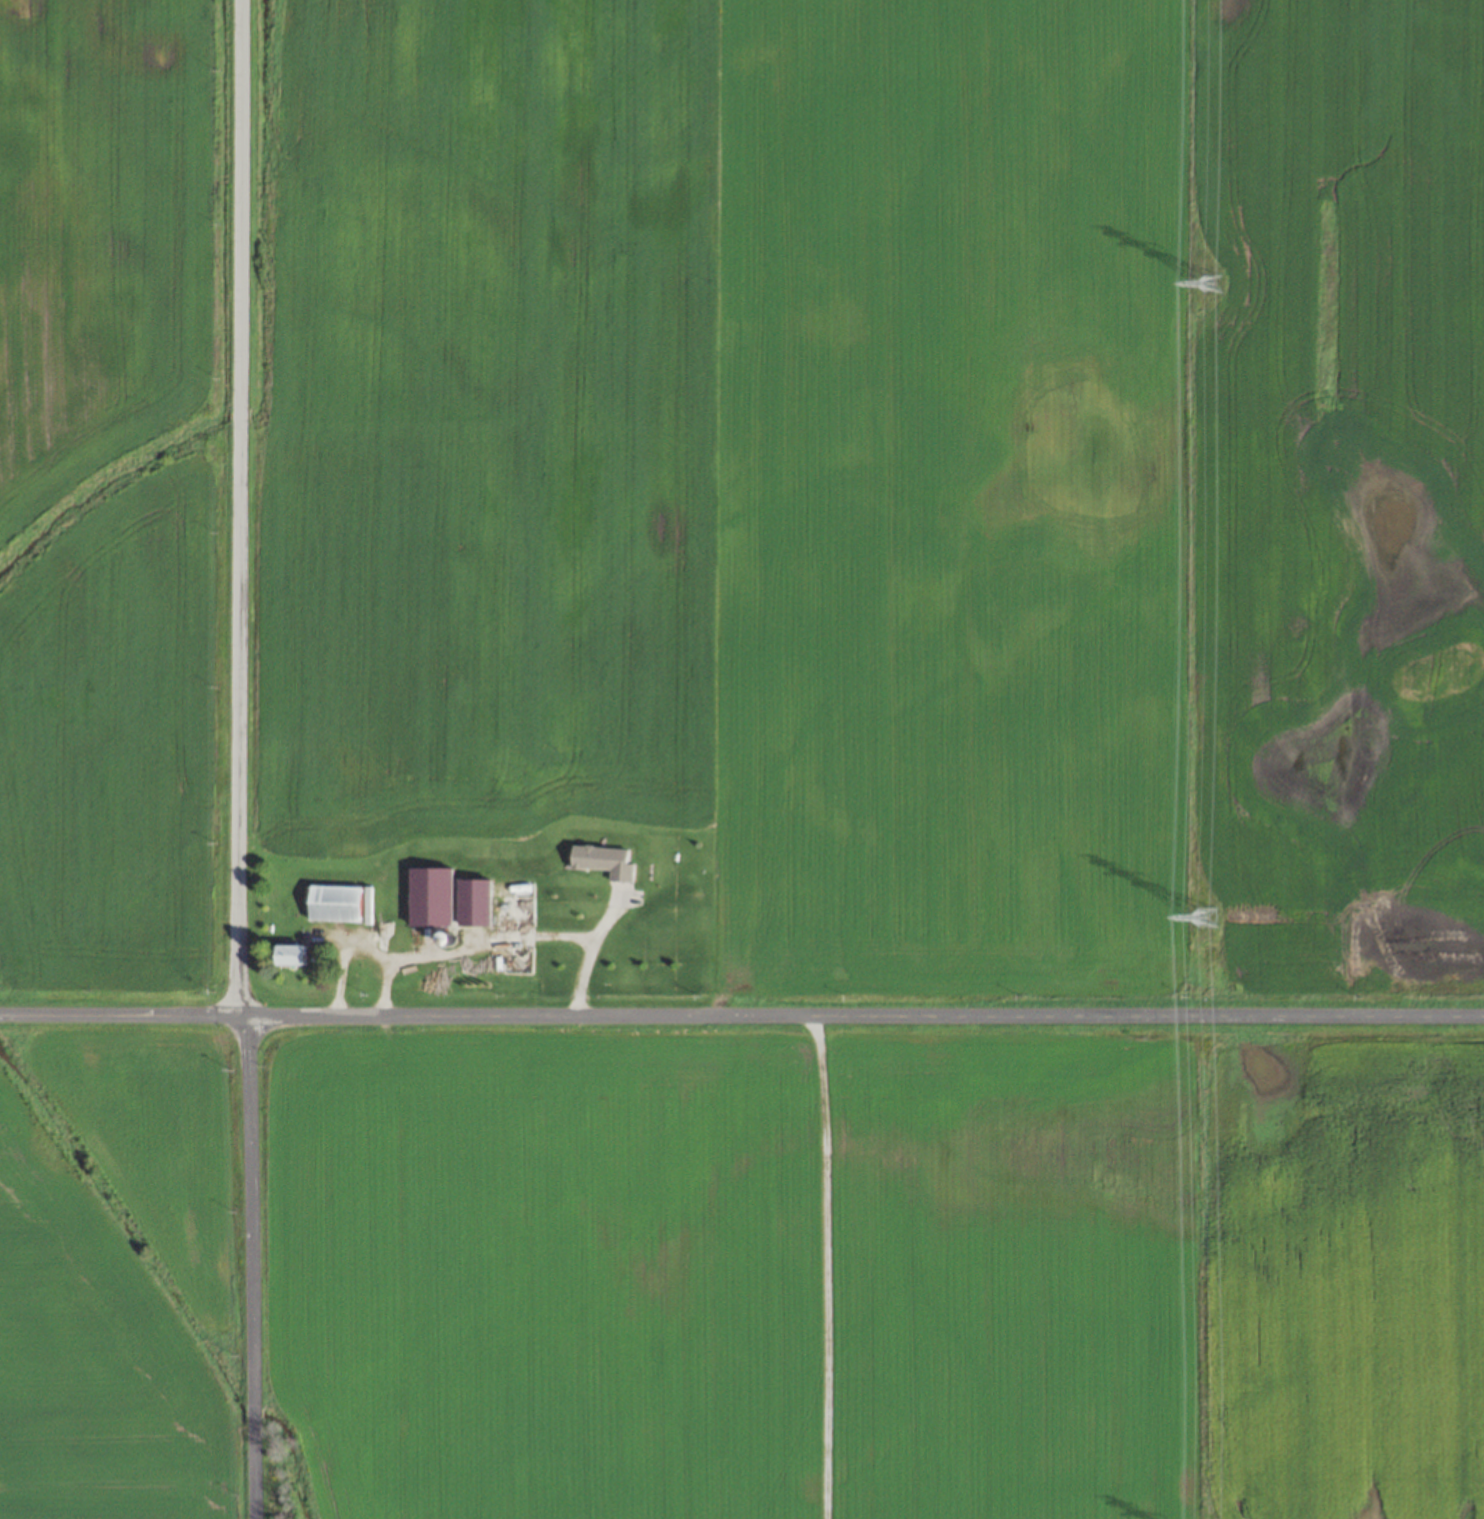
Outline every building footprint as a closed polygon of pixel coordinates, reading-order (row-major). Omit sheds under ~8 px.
[(426,892),(374,891),(373,922),(492,925),(493,894),(456,893),(456,881),(426,881),(426,892)] [(361,921),(362,886),(308,884),(307,919),(361,921)] [(305,965),(305,944),(274,944),(274,965),(305,965)]
